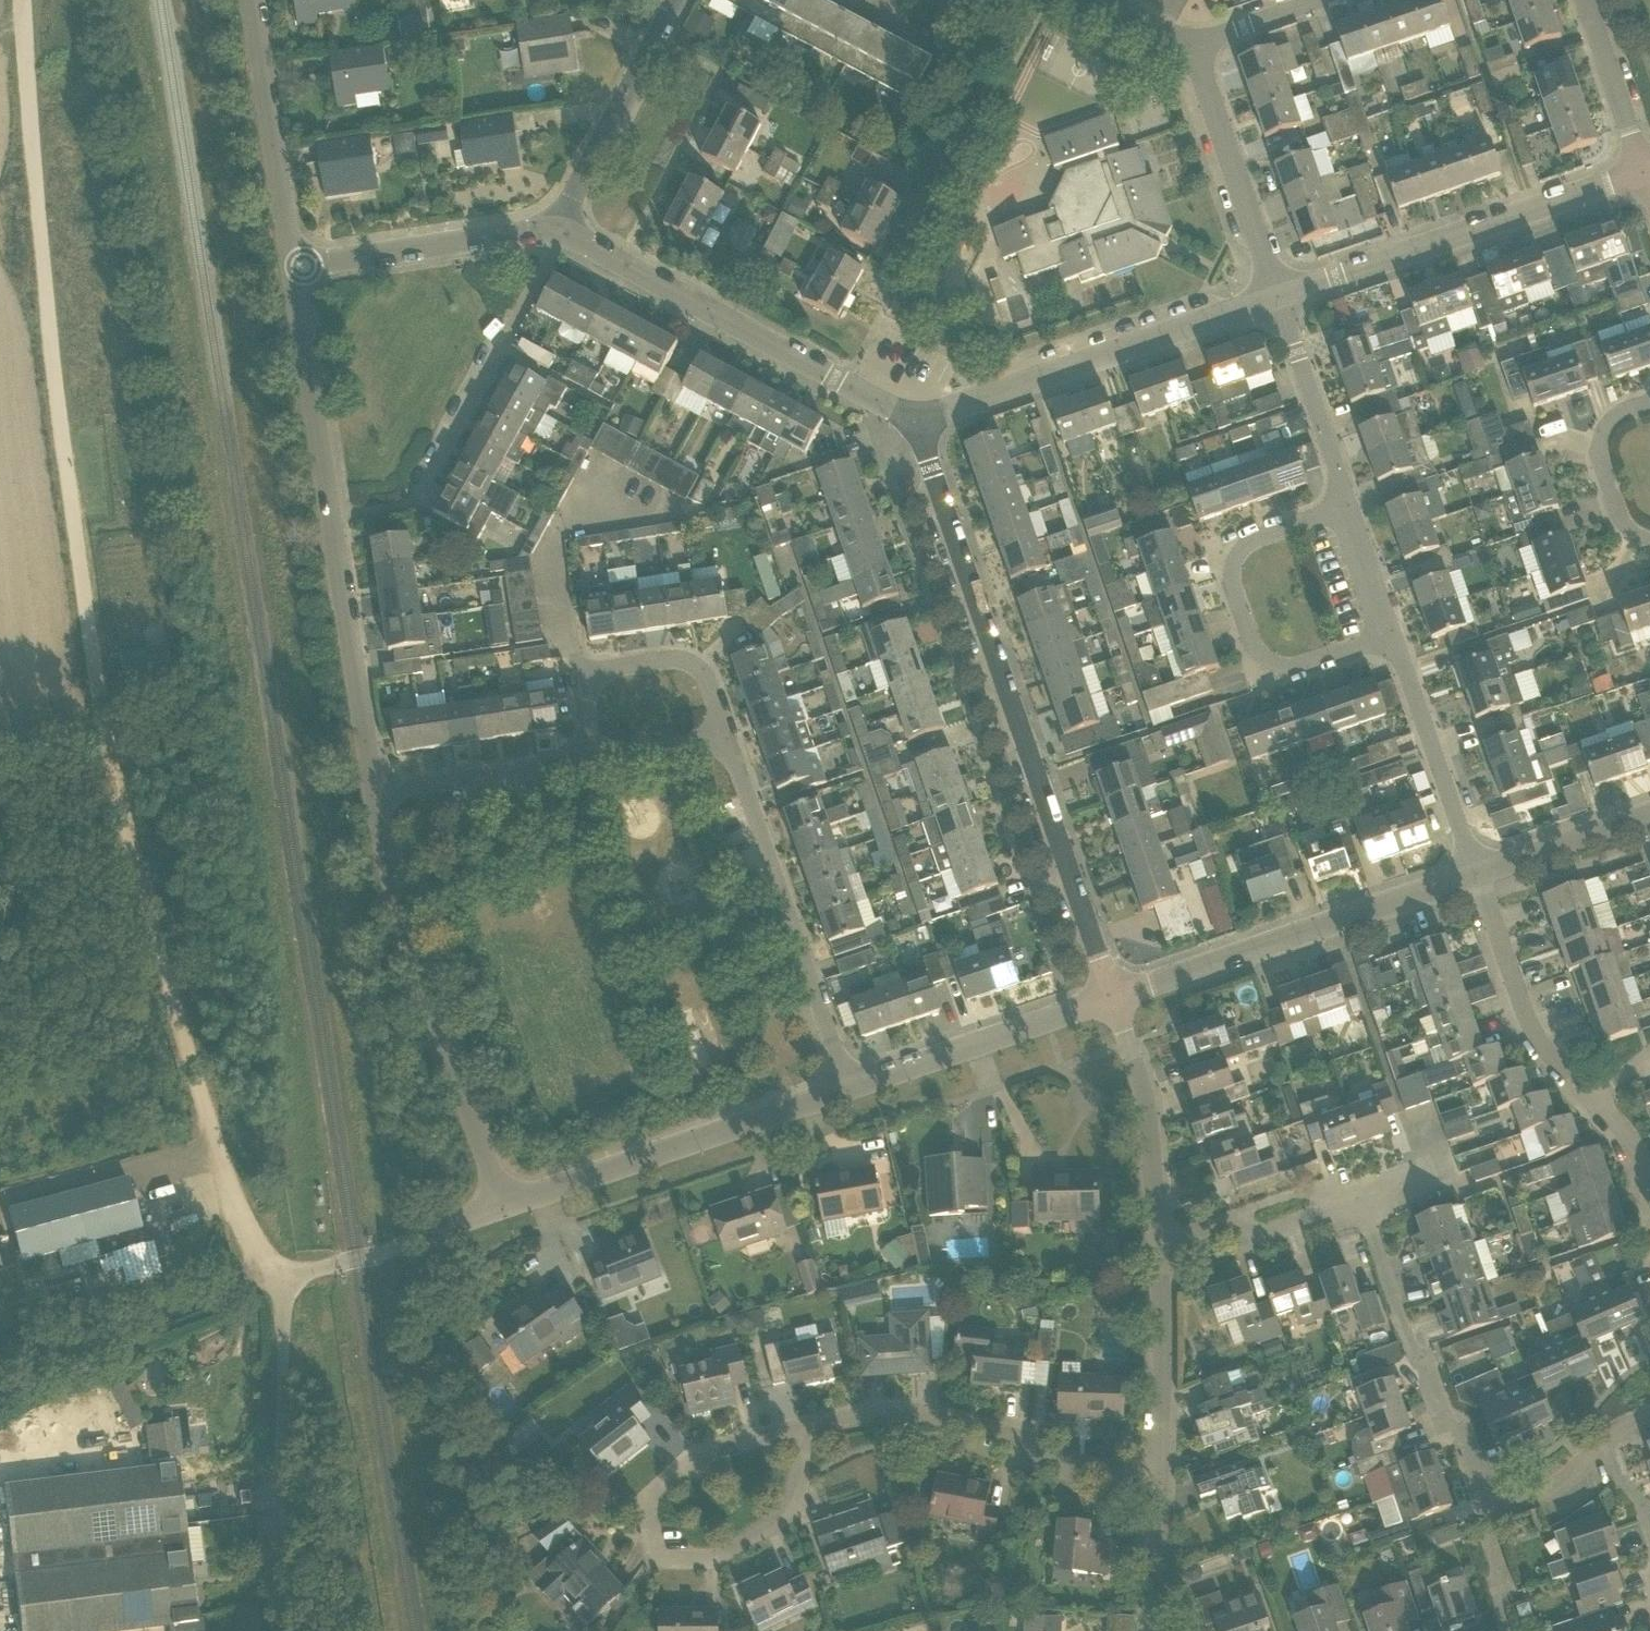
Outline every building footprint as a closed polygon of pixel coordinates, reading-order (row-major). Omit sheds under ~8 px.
[(299,25),(320,22),(319,14),(352,9),(350,0),(295,0),(299,25)] [(748,13),(755,0),(724,0),(748,13)] [(748,13),(781,30),(797,0),(755,0),(748,13)] [(821,0),(797,0),(781,30),(813,47),(834,7),(821,0)] [(1425,36),(1452,27),(1442,0),(1415,0),(1413,1),(1425,36)] [(1469,11),(1481,6),(1479,0),(1465,0),(1469,11)] [(1553,11),(1549,0),(1508,0),(1516,24),(1553,11)] [(1425,36),(1413,1),(1388,9),(1400,45),(1425,36)] [(1474,25),(1487,21),(1481,6),(1469,11),(1474,25)] [(867,24),(834,7),(813,47),(846,65),(867,24)] [(398,12),(402,40),(422,37),(422,30),(431,29),(428,8),(398,12)] [(1400,45),(1388,9),(1362,18),(1374,53),(1400,45)] [(684,32),(706,43),(717,21),(695,10),(684,32)] [(1525,49),(1562,37),(1553,11),(1516,24),(1525,49)] [(559,73),(579,70),(575,40),(571,40),(567,18),(518,26),(524,70),(558,65),(559,73)] [(1374,53),(1362,18),(1337,26),(1337,25),(1335,26),(1348,62),(1374,53)] [(901,42),(867,24),(846,65),(879,83),(901,42)] [(1303,38),(1312,64),(1325,60),(1315,34),(1303,38)] [(466,52),(464,37),(448,39),(450,55),(466,52)] [(934,60),(901,42),(879,83),(912,100),(934,60)] [(384,47),(334,55),(338,77),(334,77),(338,107),(358,104),(357,97),(390,92),(384,47)] [(1249,86),(1285,74),(1276,47),(1239,60),(1239,61),(1240,61),(1249,86)] [(1469,79),(1482,75),(1472,47),(1460,51),(1469,79)] [(1519,67),(1515,55),(1488,65),(1492,76),(1519,67)] [(1317,79),(1329,74),(1325,60),(1312,64),(1317,79)] [(1543,103),(1580,90),(1571,64),(1534,76),(1543,103)] [(1523,78),(1519,67),(1492,76),(1496,88),(1523,78)] [(1257,111),(1293,99),(1285,74),(1249,86),(1257,111)] [(1418,97),(1430,93),(1426,81),(1414,85),(1418,97)] [(1484,83),(1473,87),(1483,115),(1493,111),(1484,83)] [(1418,97),(1414,85),(1401,89),(1405,101),(1418,97)] [(749,105),(756,93),(741,86),(735,97),(749,105)] [(1346,94),(1352,110),(1356,122),(1368,119),(1358,90),(1346,94)] [(1589,116),(1580,90),(1543,103),(1552,129),(1589,116)] [(764,113),(770,101),(756,93),(749,105),(764,113)] [(1265,137),(1265,138),(1302,126),(1293,99),(1257,111),(1266,137),(1265,137)] [(1425,118),(1437,114),(1433,101),(1421,106),(1425,118)] [(1425,118),(1421,106),(1409,109),(1413,122),(1425,118)] [(729,109),(716,132),(750,150),(763,125),(728,107),(728,108),(729,109)] [(1323,120),(1327,132),(1356,122),(1352,110),(1323,120)] [(522,167),(517,137),(510,138),(507,116),(460,123),(464,151),(456,152),(458,169),(500,162),(502,170),(522,167)] [(1552,129),(1561,155),(1598,142),(1589,116),(1552,129)] [(1025,278),(1060,266),(1065,281),(1080,276),(1082,283),(1135,265),(1158,258),(1158,257),(1163,247),(1154,242),(1155,238),(1157,234),(1167,239),(1172,228),(1164,205),(1154,176),(1147,178),(1137,149),(1122,155),(1109,117),(1080,127),(1050,137),(1061,168),(1067,166),(1071,176),(1054,209),(1055,211),(1044,214),(1040,202),(1030,205),(1021,178),(989,188),(1002,227),(995,229),(1005,259),(1018,255),(1025,278)] [(1360,135),(1365,151),(1377,147),(1368,119),(1356,122),(1360,135)] [(1331,144),(1360,135),(1356,122),(1327,132),(1331,144)] [(1528,137),(1523,122),(1510,127),(1515,142),(1528,137)] [(420,146),(434,143),(432,126),(417,129),(420,146)] [(750,150),(716,132),(704,155),(703,154),(702,156),(737,174),(750,150)] [(396,156),(417,153),(414,135),(394,138),(396,156)] [(1321,135),(1308,140),(1322,176),(1335,171),(1321,135)] [(367,167),(376,165),(371,137),(322,144),(325,167),(321,167),(326,197),(361,192),(359,184),(369,183),(367,167)] [(1528,137),(1515,142),(1523,167),(1536,163),(1528,137)] [(1501,176),(1503,176),(1491,140),(1464,149),(1476,184),(1501,175),(1501,176)] [(770,161),(782,167),(788,155),(777,149),(770,161)] [(1476,184),(1464,149),(1438,157),(1451,192),(1476,184)] [(1311,153),(1275,165),(1275,167),(1276,166),(1285,191),(1320,179),(1311,153)] [(1413,166),(1425,201),(1451,192),(1438,157),(1413,166)] [(776,179),(782,167),(770,161),(764,173),(776,179)] [(1387,175),(1399,211),(1400,211),(1400,210),(1425,201),(1413,166),(1387,175)] [(726,195),(691,177),(690,178),(691,179),(679,202),(713,220),(726,195)] [(1369,191),(1364,177),(1352,181),(1357,195),(1369,191)] [(824,189),(835,196),(841,184),(830,178),(824,189)] [(1294,217),(1329,204),(1320,179),(1285,191),(1294,217)] [(902,202),(903,201),(868,182),(855,207),(889,225),(901,202),(902,202)] [(829,207),(835,196),(824,189),(818,201),(829,207)] [(1369,191),(1357,195),(1366,222),(1378,217),(1369,191)] [(806,203),(796,198),(788,214),(802,222),(811,206),(806,203)] [(699,244),(713,220),(679,202),(666,225),(665,226),(699,244)] [(1302,243),(1339,231),(1329,204),(1294,217),(1302,242),(1301,242),(1302,243)] [(876,248),(889,225),(855,207),(842,231),(876,250),(877,248),(876,248)] [(796,231),(800,223),(783,214),(779,223),(796,231)] [(739,219),(733,231),(745,237),(751,226),(739,219)] [(1616,301),(1644,292),(1639,279),(1624,284),(1616,261),(1630,256),(1618,222),(1591,231),(1608,279),(1616,301)] [(1622,231),(1625,241),(1630,256),(1644,252),(1636,226),(1622,231)] [(733,231),(727,243),(738,249),(745,237),(733,231)] [(1565,240),(1567,246),(1553,251),(1566,288),(1567,288),(1569,292),(1608,279),(1591,231),(1565,240)] [(1513,258),(1526,293),(1552,284),(1554,292),(1566,288),(1553,251),(1542,255),(1540,249),(1513,258)] [(817,277),(851,295),(863,272),(864,272),(865,271),(831,252),(817,277)] [(756,264),(743,257),(736,270),(749,277),(756,264)] [(1476,278),(1490,318),(1503,314),(1530,305),(1526,293),(1513,258),(1487,267),(1489,273),(1476,278)] [(791,278),(798,265),(786,259),(780,271),(791,278)] [(1462,276),(1434,285),(1452,334),(1447,319),(1474,310),(1480,330),(1487,328),(1489,333),(1495,331),(1494,329),(1493,326),(1490,318),(1476,278),(1464,282),(1462,276)] [(563,323),(581,291),(556,277),(538,310),(563,323)] [(817,277),(804,301),(839,320),(839,318),(851,295),(817,277)] [(1000,279),(991,282),(998,303),(1007,300),(1000,279)] [(1427,342),(1452,334),(1434,285),(1409,294),(1414,309),(1401,313),(1410,340),(1414,352),(1414,354),(1429,349),(1427,342)] [(563,323),(587,337),(605,304),(581,291),(563,323)] [(1616,301),(1621,314),(1648,305),(1644,292),(1616,301)] [(629,317),(605,304),(587,337),(612,350),(629,317)] [(1535,327),(1531,316),(1521,320),(1525,330),(1535,327)] [(636,363),(634,368),(654,330),(629,317),(612,350),(636,363)] [(1377,337),(1372,323),(1346,332),(1345,329),(1334,333),(1339,349),(1334,351),(1343,376),(1376,365),(1414,352),(1410,340),(1372,353),(1368,340),(1377,337)] [(664,398),(676,374),(665,368),(679,343),(654,330),(634,368),(631,372),(656,385),(652,392),(664,398)] [(1639,371),(1649,368),(1649,330),(1628,337),(1639,371)] [(1261,337),(1234,346),(1246,382),(1273,372),(1261,337)] [(1585,342),(1598,378),(1611,374),(1613,380),(1639,371),(1628,337),(1603,346),(1600,337),(1585,342)] [(517,351),(541,364),(547,352),(523,339),(517,351)] [(1598,378),(1585,342),(1573,346),(1576,355),(1550,364),(1545,349),(1544,350),(1561,398),(1588,389),(1586,383),(1598,378)] [(1212,406),(1224,402),(1250,393),(1246,382),(1234,346),(1207,355),(1215,376),(1203,380),(1212,406)] [(1561,398),(1544,350),(1504,363),(1508,374),(1518,371),(1524,388),(1528,387),(1535,407),(1561,398)] [(556,356),(547,352),(541,364),(549,369),(556,356)] [(1460,356),(1466,376),(1472,374),(1466,354),(1460,356)] [(709,401),(726,369),(702,356),(688,380),(676,374),(664,398),(676,405),(685,388),(709,401)] [(590,390),(599,374),(574,361),(566,377),(590,390)] [(1183,364),(1156,373),(1169,408),(1195,399),(1199,411),(1212,406),(1203,380),(1190,385),(1183,364)] [(1386,391),(1377,366),(1376,365),(1343,376),(1352,404),(1358,402),(1362,414),(1399,402),(1395,388),(1386,391)] [(546,383),(515,366),(501,391),(546,415),(547,415),(552,406),(556,409),(567,388),(549,377),(546,383)] [(733,414),(751,382),(726,369),(709,401),(733,414)] [(1137,403),(1125,407),(1133,433),(1146,428),(1142,417),(1169,408),(1156,373),(1130,382),(1137,403)] [(609,381),(598,375),(599,374),(590,390),(603,397),(608,388),(606,387),(609,381)] [(751,440),(775,395),(751,382),(733,414),(735,415),(728,428),(751,440)] [(1106,390),(1079,400),(1091,435),(1118,425),(1122,437),(1133,433),(1125,407),(1113,411),(1106,390)] [(546,415),(501,391),(488,414),(529,438),(533,440),(536,434),(545,439),(550,438),(559,421),(547,415),(546,415)] [(1254,403),(1259,416),(1285,407),(1280,394),(1254,403)] [(769,433),(782,441),(799,408),(775,395),(751,440),(749,444),(761,450),(769,433)] [(1097,451),(1091,435),(1079,400),(1052,409),(1064,444),(1067,443),(1072,460),(1097,451)] [(1370,455),(1422,438),(1414,412),(1404,415),(1399,402),(1362,414),(1366,427),(1361,429),(1370,455)] [(1477,415),(1474,404),(1468,406),(1464,413),(1466,419),(1477,415)] [(724,424),(729,413),(710,405),(705,416),(724,424)] [(834,430),(823,424),(824,421),(799,408),(782,441),(807,454),(809,449),(814,452),(818,466),(843,457),(834,430)] [(1487,438),(1494,456),(1537,442),(1530,421),(1506,430),(1499,412),(1481,419),(1487,438)] [(523,451),(529,438),(488,414),(474,439),(507,457),(506,458),(519,465),(526,453),(523,451)] [(1269,419),(1273,430),(1288,425),(1284,414),(1269,419)] [(644,422),(627,416),(621,432),(638,438),(644,422)] [(1032,422),(1038,442),(1048,438),(1042,419),(1032,422)] [(1304,473),(1296,450),(1285,453),(1278,432),(1274,433),(1273,430),(1269,419),(1256,424),(1268,459),(1280,494),(1306,485),(1307,486),(1308,485),(1304,473)] [(128,529),(102,534),(123,660),(120,661),(122,671),(125,671),(128,690),(175,682),(131,420),(110,424),(128,529)] [(591,448),(603,454),(617,430),(605,424),(601,433),(600,432),(594,442),(592,447),(591,448)] [(1231,433),(1234,443),(1253,437),(1249,427),(1231,433)] [(629,436),(617,430),(603,454),(616,461),(629,436)] [(967,447),(976,473),(1011,461),(1001,433),(965,445),(966,447),(967,447)] [(627,467),(640,443),(629,436),(616,461),(627,467)] [(1226,446),(1222,436),(1203,442),(1207,452),(1226,446)] [(592,447),(594,442),(590,439),(589,439),(587,438),(573,462),(581,467),(591,448),(592,447)] [(1385,480),(1389,492),(1435,476),(1430,464),(1431,464),(1422,438),(1370,455),(1379,482),(1385,480)] [(1470,453),(1474,464),(1487,460),(1494,457),(1494,456),(1487,438),(1476,442),(1479,450),(1475,452),(1470,453)] [(461,463),(494,481),(494,480),(506,458),(507,457),(474,439),(461,463)] [(1495,472),(1504,497),(1550,481),(1537,442),(1494,456),(1494,457),(1487,460),(1491,472),(1495,472)] [(652,449),(640,443),(627,467),(639,474),(652,449)] [(1296,450),(1304,473),(1321,467),(1313,444),(1296,450)] [(1199,456),(1195,445),(1176,451),(1180,462),(1199,456)] [(1051,477),(1061,474),(1051,446),(1041,449),(1051,477)] [(651,480),(663,455),(652,449),(639,474),(651,480)] [(676,462),(663,455),(651,480),(663,487),(676,462)] [(1280,494),(1268,459),(1242,468),(1254,503),(1280,494)] [(1465,481),(1491,472),(1487,460),(1474,464),(1460,468),(1465,481)] [(818,473),(827,500),(862,488),(853,463),(854,463),(853,461),(818,473)] [(976,473),(985,499),(1020,488),(1011,461),(976,473)] [(568,490),(581,467),(573,462),(560,486),(568,490)] [(674,493),(687,469),(688,469),(676,462),(663,487),(674,493)] [(494,481),(461,463),(448,487),(479,504),(494,512),(507,488),(506,487),(494,480),(494,481)] [(1215,477),(1227,512),(1254,503),(1242,468),(1215,477)] [(700,476),(687,469),(674,493),(687,500),(700,476)] [(1061,474),(1051,477),(1057,495),(1067,491),(1061,474)] [(1387,507),(1397,534),(1447,516),(1439,491),(1443,489),(1439,477),(1435,478),(1435,476),(1389,492),(1393,505),(1387,507)] [(1227,512),(1215,477),(1187,486),(1200,523),(1202,522),(1201,521),(1227,512)] [(705,505),(717,485),(704,478),(692,501),(705,505)] [(1504,497),(1517,536),(1548,525),(1544,513),(1559,508),(1550,481),(1504,497)] [(772,484),(757,490),(765,514),(774,511),(772,505),(779,503),(777,497),(772,484)] [(555,514),(568,490),(560,486),(547,510),(555,514)] [(448,487),(434,512),(465,529),(462,535),(477,544),(485,529),(470,521),(479,504),(448,487)] [(871,515),(862,488),(827,500),(836,527),(871,515)] [(985,499),(994,526),(1029,514),(1020,488),(985,499)] [(777,497),(779,503),(784,516),(794,512),(787,493),(777,497)] [(1189,494),(1177,498),(1180,506),(1192,502),(1189,494)] [(1060,503),(1066,521),(1076,518),(1070,500),(1060,503)] [(1170,509),(1178,530),(1192,525),(1185,504),(1170,509)] [(1117,507),(1083,518),(1090,538),(1102,534),(1124,527),(1117,507)] [(738,508),(718,511),(720,529),(741,525),(738,508)] [(542,538),(555,514),(547,510),(534,534),(542,538)] [(1038,541),(1029,514),(994,526),(1003,553),(1038,541)] [(880,542),(871,515),(836,527),(845,554),(880,542)] [(1412,558),(1416,570),(1453,558),(1448,545),(1440,548),(1431,522),(1447,516),(1397,534),(1406,560),(1412,558)] [(712,517),(701,519),(699,519),(701,529),(714,527),(712,517)] [(377,568),(414,563),(409,535),(427,533),(425,519),(398,523),(400,536),(373,541),(377,568)] [(658,536),(666,535),(687,532),(685,521),(657,526),(658,536)] [(1525,548),(1535,545),(1544,571),(1577,560),(1568,533),(1553,538),(1548,525),(1517,536),(1518,536),(1520,535),(1525,548)] [(657,526),(644,528),(645,538),(658,536),(657,526)] [(1085,546),(1079,527),(1069,530),(1075,549),(1085,546)] [(789,529),(779,533),(773,535),(777,547),(793,542),(791,537),(789,529)] [(632,540),(631,531),(616,533),(617,542),(632,540)] [(1142,556),(1147,571),(1182,560),(1173,534),(1174,533),(1173,532),(1154,538),(1151,533),(1125,542),(1132,559),(1142,556)] [(542,538),(534,534),(526,547),(534,551),(542,538)] [(592,546),(605,544),(603,535),(590,537),(592,546)] [(802,539),(793,543),(802,570),(812,566),(802,539)] [(1038,541),(1003,553),(1012,579),(1011,579),(1012,581),(1047,568),(1038,541)] [(889,568),(880,542),(845,554),(854,580),(889,568)] [(482,548),(479,553),(485,557),(488,551),(482,548)] [(1087,552),(1061,561),(1054,563),(1058,575),(1091,564),(1087,552)] [(754,559),(769,601),(781,597),(767,554),(754,559)] [(533,571),(531,557),(519,559),(505,561),(506,571),(507,575),(533,571)] [(1414,585),(1423,612),(1458,600),(1450,575),(1457,572),(1457,571),(1453,559),(1453,558),(1416,570),(1421,583),(1414,585)] [(1147,571),(1156,598),(1191,586),(1182,560),(1147,571)] [(1586,586),(1577,560),(1544,571),(1533,574),(1533,575),(1542,601),(1547,614),(1575,604),(1571,591),(1586,586)] [(492,573),(506,571),(505,561),(492,563),(492,573)] [(381,596),(418,590),(414,563),(377,568),(381,596)] [(1101,594),(1091,564),(1058,575),(1062,586),(1067,585),(1067,586),(1086,580),(1091,597),(1094,606),(1104,602),(1101,594)] [(1117,583),(1110,564),(1100,567),(1107,586),(1117,583)] [(692,571),(701,623),(741,617),(750,626),(770,608),(771,608),(762,598),(749,611),(745,590),(724,593),(723,582),(720,583),(718,566),(692,571)] [(826,606),(859,595),(864,609),(868,607),(872,615),(903,605),(900,596),(899,594),(898,595),(889,568),(854,580),(854,582),(821,593),(821,592),(811,595),(820,623),(831,620),(826,606)] [(507,575),(509,588),(535,584),(533,571),(507,575)] [(680,573),(682,589),(668,591),(673,627),(701,623),(692,571),(680,573)] [(805,577),(811,595),(821,592),(815,574),(805,577)] [(1128,579),(1117,583),(1107,586),(1116,613),(1137,605),(1128,579)] [(646,632),(641,595),(638,580),(611,584),(619,636),(646,632)] [(537,599),(535,584),(509,588),(511,602),(537,599)] [(619,636),(611,584),(586,588),(582,600),(583,607),(586,607),(591,641),(619,636)] [(1166,625),(1200,613),(1191,586),(1156,598),(1143,603),(1146,614),(1160,609),(1166,625)] [(772,608),(771,608),(770,608),(750,626),(760,637),(760,636),(770,628),(776,622),(797,608),(798,608),(802,605),(806,617),(812,633),(816,632),(801,588),(788,596),(787,597),(772,608)] [(1029,628),(1064,616),(1054,589),(1019,601),(1019,603),(1020,603),(1029,628)] [(418,590),(381,596),(386,623),(422,618),(418,590)] [(495,606),(504,604),(502,591),(493,593),(495,606)] [(673,627),(668,591),(641,595),(646,632),(673,627)] [(492,604),(490,592),(481,593),(483,606),(492,604)] [(1649,629),(1649,607),(1645,592),(1619,601),(1622,611),(1610,615),(1621,649),(1634,644),(1631,635),(1649,629)] [(365,598),(367,623),(382,621),(379,596),(365,598)] [(540,613),(537,599),(511,602),(513,616),(540,613)] [(1467,627),(1458,600),(1423,612),(1433,639),(1447,634),(1452,646),(1480,637),(1476,624),(1467,627)] [(1111,622),(1104,602),(1094,606),(1100,625),(1111,622)] [(1539,606),(1534,603),(1512,610),(1516,623),(1542,614),(1539,606)] [(1571,628),(1572,629),(1598,620),(1592,606),(1567,615),(1568,620),(1571,628)] [(513,616),(516,630),(542,626),(540,613),(513,616)] [(1166,625),(1175,651),(1209,639),(1200,613),(1166,625)] [(1064,616),(1029,628),(1038,655),(1085,639),(1081,625),(1068,629),(1064,616)] [(860,626),(873,663),(917,648),(908,623),(909,623),(908,621),(891,626),(888,617),(860,626)] [(1125,639),(1135,635),(1129,617),(1118,621),(1125,639)] [(422,618),(386,623),(390,651),(426,645),(422,618)] [(1571,628),(1568,620),(1556,624),(1558,633),(1571,628)] [(544,640),(542,626),(516,630),(518,644),(544,640)] [(1113,659),(1123,655),(1114,629),(1104,633),(1113,659)] [(1511,634),(1516,651),(1533,646),(1528,629),(1511,634)] [(510,644),(508,630),(489,633),(491,647),(510,644)] [(1125,639),(1133,665),(1144,661),(1135,635),(1125,639)] [(1458,666),(1467,693),(1514,677),(1510,664),(1518,662),(1515,653),(1509,636),(1508,635),(1460,652),(1464,664),(1458,666)] [(825,639),(838,675),(848,671),(836,636),(825,639)] [(1047,682),(1082,670),(1095,665),(1085,639),(1038,655),(1047,682)] [(1133,665),(1136,673),(1149,712),(1213,691),(1207,671),(1220,667),(1219,665),(1218,666),(1209,639),(1175,651),(1184,679),(1163,686),(1153,689),(1144,663),(1144,661),(1133,665)] [(812,648),(816,661),(825,658),(821,645),(812,648)] [(522,650),(524,664),(552,660),(550,646),(522,650)] [(791,669),(787,656),(772,661),(768,647),(733,659),(742,685),(791,669)] [(882,661),(891,687),(926,675),(917,648),(873,663),(873,664),(882,661)] [(513,652),(515,665),(524,664),(522,650),(513,652)] [(495,654),(482,656),(483,666),(497,664),(495,654)] [(1113,659),(1122,685),(1133,682),(1123,655),(1113,659)] [(456,670),(470,668),(468,658),(455,660),(456,670)] [(424,673),(422,659),(414,660),(416,674),(424,673)] [(414,660),(392,663),(384,665),(386,678),(416,674),(414,660)] [(786,700),(778,674),(791,669),(742,685),(751,711),(786,700)] [(1092,697),(1091,696),(1082,670),(1047,682),(1056,708),(1092,697)] [(821,674),(825,686),(834,684),(830,671),(821,674)] [(838,675),(848,703),(858,699),(851,680),(854,680),(851,671),(849,672),(848,671),(838,675)] [(1514,677),(1467,693),(1476,719),(1482,717),(1486,730),(1523,717),(1519,704),(1525,703),(1542,697),(1533,671),(1516,677),(1514,677)] [(891,687),(900,714),(935,702),(926,675),(891,687)] [(1604,677),(1593,680),(1597,694),(1614,688),(1610,675),(1604,677)] [(1360,725),(1388,716),(1375,680),(1373,681),(1374,682),(1348,690),(1360,725)] [(530,696),(527,682),(500,685),(502,700),(508,737),(535,733),(529,696),(530,696)] [(1129,705),(1139,701),(1133,682),(1122,685),(1129,705)] [(453,746),(448,709),(445,693),(438,694),(437,683),(424,685),(425,696),(418,697),(420,713),(426,750),(453,746)] [(1590,685),(1571,691),(1573,699),(1592,693),(1590,685)] [(481,742),(475,705),(472,687),(459,689),(462,707),(448,709),(453,746),(481,742)] [(1360,725),(1348,690),(1322,699),(1334,734),(1360,725)] [(529,696),(535,733),(563,729),(561,717),(572,715),(569,691),(557,693),(557,692),(530,696),(529,696)] [(1638,696),(1647,721),(1645,721),(1649,736),(1649,693),(1638,696)] [(1100,723),(1092,697),(1056,708),(1065,734),(1064,735),(1065,737),(1100,723)] [(843,710),(839,698),(830,701),(834,713),(843,710)] [(751,711),(760,738),(807,722),(803,710),(793,714),(788,699),(786,700),(751,711)] [(1334,734),(1322,699),(1295,708),(1307,744),(1334,734)] [(508,737),(502,700),(475,705),(481,742),(508,737)] [(944,728),(935,702),(900,714),(910,741),(945,729),(945,728),(944,728)] [(1268,718),(1280,753),(1307,744),(1295,708),(1291,710),(1289,705),(1277,710),(1278,714),(1268,718)] [(850,711),(856,729),(867,726),(860,707),(850,711)] [(1170,720),(1166,708),(1149,714),(1154,726),(1170,720)] [(420,713),(392,717),(398,754),(426,750),(420,713)] [(1224,746),(1212,713),(1167,729),(1173,745),(1202,735),(1207,752),(1224,746)] [(1485,744),(1494,771),(1537,756),(1523,717),(1486,730),(1491,742),(1485,744)] [(1242,726),(1240,726),(1253,762),(1280,753),(1268,718),(1242,726)] [(1609,744),(1620,778),(1648,769),(1646,763),(1649,761),(1649,736),(1645,721),(1632,726),(1635,735),(1609,744)] [(760,738),(769,764),(806,751),(816,748),(807,722),(760,738)] [(839,726),(843,739),(852,736),(847,723),(839,726)] [(867,726),(856,729),(869,766),(898,756),(895,746),(876,752),(870,734),(867,726)] [(1368,749),(1370,756),(1374,766),(1401,756),(1395,739),(1368,749)] [(1098,777),(1107,802),(1142,790),(1133,765),(1143,761),(1136,743),(1107,753),(1113,770),(1097,775),(1097,777),(1098,777)] [(1595,787),(1620,778),(1609,744),(1584,752),(1581,743),(1567,748),(1577,776),(1590,772),(1595,787)] [(849,775),(849,776),(864,771),(857,749),(847,753),(851,766),(846,767),(849,775)] [(909,770),(917,792),(961,777),(952,752),(953,752),(952,750),(901,767),(898,756),(869,766),(882,804),(893,800),(885,779),(909,770)] [(828,783),(821,763),(811,766),(806,751),(769,764),(778,791),(788,788),(791,795),(828,783)] [(1361,759),(1351,762),(1355,772),(1374,766),(1370,756),(1361,759)] [(1537,756),(1494,771),(1503,798),(1509,796),(1513,809),(1550,795),(1545,782),(1537,785),(1528,759),(1537,756)] [(1377,785),(1409,774),(1405,761),(1373,772),(1377,785)] [(1322,784),(1347,775),(1344,764),(1317,772),(1322,784)] [(1294,794),(1322,784),(1317,772),(1316,773),(1290,782),(1294,794)] [(1365,774),(1370,788),(1377,785),(1373,772),(1365,774)] [(1174,779),(1180,796),(1191,793),(1185,775),(1174,779)] [(970,804),(961,777),(917,792),(922,806),(931,802),(936,816),(970,804)] [(1272,789),(1276,800),(1294,794),(1290,782),(1272,789)] [(1357,808),(1348,782),(1335,786),(1344,812),(1357,808)] [(869,783),(868,783),(859,787),(868,813),(878,810),(869,783)] [(1558,790),(1567,818),(1588,811),(1579,784),(1558,790)] [(1116,829),(1151,817),(1152,818),(1163,813),(1159,801),(1147,805),(1142,790),(1107,802),(1116,829)] [(800,806),(786,811),(795,838),(829,826),(851,819),(846,806),(825,813),(818,792),(797,799),(800,806)] [(893,800),(882,804),(892,832),(903,828),(893,801),(893,800)] [(1295,800),(1283,804),(1287,816),(1294,813),(1297,807),(1295,800)] [(1387,812),(1401,853),(1432,843),(1418,801),(1387,812)] [(1193,832),(1203,828),(1194,802),(1184,806),(1188,819),(1193,832)] [(932,847),(979,830),(970,804),(936,816),(926,819),(923,821),(932,847)] [(1184,806),(1178,809),(1168,812),(1172,825),(1188,819),(1184,806)] [(1278,870),(1294,865),(1284,836),(1291,834),(1283,808),(1270,813),(1279,838),(1255,846),(1237,852),(1243,871),(1255,904),(1286,893),(1278,870)] [(868,813),(876,839),(886,835),(878,810),(868,813)] [(1493,812),(1495,827),(1517,824),(1516,810),(1493,812)] [(1356,823),(1370,864),(1401,853),(1387,812),(1356,823)] [(1160,843),(1152,818),(1151,817),(1116,829),(1125,855),(1160,843)] [(1306,849),(1317,882),(1362,867),(1346,819),(1324,827),(1329,841),(1306,849)] [(795,838),(804,864),(838,852),(829,826),(795,838)] [(1202,860),(1212,856),(1219,854),(1210,827),(1203,829),(1203,828),(1193,832),(1200,853),(1177,860),(1179,868),(1202,860)] [(932,848),(942,874),(988,857),(979,830),(932,847),(932,848)] [(896,863),(886,835),(876,839),(881,853),(885,866),(896,863)] [(900,858),(911,854),(905,836),(894,840),(900,858)] [(1125,855),(1135,882),(1170,870),(1160,843),(1125,855)] [(838,852),(804,864),(812,890),(847,878),(857,875),(855,866),(844,870),(838,852)] [(910,885),(921,881),(911,854),(900,858),(910,885)] [(1212,856),(1202,860),(1209,878),(1218,875),(1212,856)] [(968,911),(1003,898),(998,883),(997,884),(988,857),(942,874),(951,900),(957,898),(962,913),(968,911)] [(1144,909),(1143,909),(1143,911),(1155,906),(1163,928),(1189,919),(1181,898),(1179,898),(1170,870),(1135,882),(1144,909)] [(894,891),(904,888),(899,875),(889,878),(894,891)] [(821,916),(856,905),(847,878),(812,890),(821,916)] [(1636,893),(1649,888),(1649,878),(1633,884),(1636,893)] [(910,885),(924,926),(935,922),(921,881),(910,885)] [(1544,897),(1553,922),(1592,908),(1584,883),(1544,897)] [(904,888),(894,891),(903,918),(913,915),(904,888)] [(1636,893),(1639,902),(1649,898),(1649,888),(1636,893)] [(978,945),(982,957),(994,993),(1021,984),(1009,948),(998,952),(987,918),(1007,911),(1003,898),(968,911),(978,945)] [(1211,921),(1229,915),(1224,900),(1206,907),(1211,921)] [(821,916),(835,957),(888,939),(883,925),(865,931),(856,905),(821,916)] [(1601,933),(1592,908),(1553,922),(1561,946),(1601,933)] [(897,920),(888,923),(891,933),(901,930),(897,920)] [(1573,970),(1609,958),(1601,933),(1561,946),(1570,972),(1573,971),(1573,970)] [(1411,948),(1421,977),(1455,966),(1455,965),(1445,937),(1411,948)] [(939,953),(950,949),(948,942),(937,945),(939,953)] [(939,953),(936,954),(945,980),(958,976),(967,1002),(994,993),(982,957),(956,966),(950,949),(939,953)] [(877,963),(873,950),(863,953),(868,966),(877,963)] [(837,962),(841,975),(868,966),(863,953),(837,962)] [(933,984),(945,980),(936,954),(924,958),(926,963),(899,972),(903,984),(915,1020),(942,1010),(933,984)] [(1573,971),(1582,995),(1621,981),(1613,957),(1609,958),(1573,970),(1573,971)] [(1053,972),(1048,959),(1040,961),(1036,969),(1039,977),(1053,972)] [(1357,967),(1367,996),(1380,991),(1377,982),(1371,963),(1357,967)] [(1465,994),(1459,978),(1464,976),(1460,964),(1455,965),(1455,966),(1421,977),(1422,979),(1411,982),(1420,1008),(1430,1005),(1431,1006),(1465,994)] [(1335,973),(1306,983),(1317,1015),(1346,1006),(1349,1016),(1363,1011),(1354,985),(1341,989),(1335,973)] [(1582,995),(1590,1020),(1630,1006),(1621,981),(1582,995)] [(877,993),(874,983),(859,987),(862,998),(851,1002),(863,1038),(890,1028),(877,993)] [(1322,1029),(1317,1015),(1306,983),(1277,992),(1283,1009),(1269,1014),(1276,1034),(1279,1042),(1279,1043),(1294,1038),(1289,1025),(1303,1021),(1307,1034),(1322,1029)] [(877,993),(890,1028),(915,1020),(903,984),(877,993)] [(1367,996),(1377,1025),(1390,1020),(1380,991),(1367,996)] [(1431,1006),(1440,1034),(1475,1022),(1469,1007),(1474,1005),(1470,992),(1465,994),(1431,1006)] [(1638,1032),(1630,1006),(1590,1020),(1599,1045),(1638,1032)] [(1238,1027),(1226,1031),(1222,1018),(1180,1032),(1190,1058),(1209,1052),(1213,1064),(1227,1060),(1227,1062),(1247,1055),(1238,1027)] [(1394,1032),(1390,1020),(1377,1025),(1381,1036),(1394,1032)] [(1485,1051),(1484,1051),(1475,1024),(1478,1024),(1478,1022),(1475,1023),(1475,1022),(1440,1034),(1440,1035),(1426,1040),(1429,1050),(1444,1045),(1450,1063),(1465,1058),(1465,1057),(1485,1051)] [(1269,1036),(1272,1044),(1279,1042),(1276,1034),(1269,1036)] [(1450,1064),(1423,1073),(1422,1073),(1409,1077),(1419,1106),(1432,1101),(1427,1088),(1459,1077),(1464,1074),(1470,1072),(1475,1087),(1488,1082),(1508,1075),(1508,1074),(1499,1047),(1502,1046),(1501,1045),(1484,1051),(1485,1051),(1465,1057),(1465,1058),(1450,1063),(1450,1064)] [(1231,1102),(1232,1104),(1252,1097),(1247,1083),(1236,1087),(1227,1062),(1227,1060),(1213,1064),(1185,1074),(1194,1101),(1196,1100),(1200,1112),(1217,1107),(1231,1102)] [(1526,1070),(1525,1069),(1508,1074),(1508,1075),(1488,1082),(1498,1111),(1512,1106),(1512,1105),(1533,1099),(1532,1098),(1523,1071),(1526,1070)] [(1299,1084),(1307,1079),(1302,1071),(1294,1076),(1299,1084)] [(1406,1110),(1419,1106),(1409,1077),(1396,1082),(1406,1110)] [(1377,1099),(1349,1109),(1361,1144),(1390,1134),(1384,1118),(1398,1113),(1387,1082),(1373,1086),(1377,1099)] [(1550,1094),(1550,1092),(1532,1098),(1533,1099),(1512,1105),(1512,1106),(1522,1135),(1537,1130),(1537,1129),(1557,1123),(1557,1122),(1556,1122),(1547,1095),(1550,1094)] [(1332,1154),(1361,1144),(1349,1109),(1334,1114),(1328,1097),(1302,1106),(1304,1115),(1312,1142),(1326,1137),(1332,1154)] [(1212,1152),(1255,1138),(1247,1115),(1237,1118),(1232,1104),(1231,1102),(1217,1107),(1200,1112),(1189,1116),(1198,1143),(1208,1140),(1212,1152)] [(1302,1117),(1297,1102),(1289,1105),(1294,1120),(1302,1117)] [(1444,1129),(1470,1120),(1466,1107),(1440,1116),(1444,1129)] [(1537,1130),(1547,1158),(1581,1146),(1571,1118),(1574,1117),(1574,1116),(1557,1122),(1557,1123),(1537,1129),(1537,1130)] [(1470,1120),(1444,1129),(1449,1142),(1474,1134),(1470,1120)] [(1235,1188),(1280,1173),(1271,1149),(1258,1153),(1253,1139),(1255,1138),(1212,1152),(1211,1153),(1220,1179),(1231,1176),(1235,1188)] [(1570,1172),(1575,1188),(1576,1189),(1608,1177),(1598,1149),(1530,1172),(1533,1184),(1570,1172)] [(957,1156),(927,1158),(930,1216),(965,1213),(965,1209),(987,1207),(985,1160),(957,1162),(957,1156)] [(1476,1182),(1502,1173),(1498,1160),(1472,1169),(1476,1182)] [(839,1174),(817,1178),(825,1222),(883,1211),(875,1168),(873,1168),(873,1171),(839,1178),(839,1174)] [(1037,1215),(1077,1215),(1099,1214),(1098,1177),(1069,1178),(1069,1182),(1057,1182),(1057,1172),(1036,1173),(1037,1215)] [(1585,1216),(1617,1205),(1608,1177),(1576,1189),(1575,1188),(1560,1193),(1564,1204),(1566,1204),(1571,1220),(1585,1216)] [(127,1286),(161,1277),(156,1259),(166,1256),(162,1242),(140,1248),(136,1231),(141,1229),(127,1179),(10,1211),(23,1259),(96,1239),(103,1272),(122,1267),(127,1286)] [(787,1186),(776,1189),(783,1214),(794,1211),(787,1186)] [(787,1232),(772,1188),(713,1209),(728,1252),(787,1232)] [(1029,1203),(1014,1203),(1014,1229),(1030,1229),(1029,1203)] [(1594,1243),(1626,1233),(1617,1205),(1585,1216),(1571,1220),(1570,1221),(1573,1232),(1575,1231),(1580,1248),(1594,1243)] [(1422,1262),(1432,1258),(1464,1247),(1473,1244),(1468,1230),(1459,1233),(1450,1209),(1419,1219),(1424,1236),(1414,1239),(1422,1262)] [(1517,1221),(1521,1234),(1534,1230),(1529,1217),(1517,1221)] [(658,1271),(643,1232),(602,1248),(606,1259),(591,1265),(604,1299),(630,1289),(628,1283),(658,1271)] [(1526,1250),(1539,1245),(1535,1233),(1522,1237),(1526,1250)] [(897,1270),(900,1267),(912,1257),(896,1239),(881,1252),(897,1270)] [(1486,1283),(1481,1268),(1472,1272),(1464,1247),(1432,1258),(1437,1274),(1428,1277),(1435,1300),(1445,1297),(1477,1286),(1486,1283)] [(1510,1258),(1515,1272),(1529,1267),(1525,1255),(1524,1253),(1522,1254),(1510,1258)] [(931,1267),(929,1255),(916,1257),(918,1268),(918,1269),(931,1267)] [(815,1260),(799,1265),(808,1295),(824,1290),(815,1260)] [(1011,1277),(1011,1261),(996,1260),(995,1276),(1011,1277)] [(1531,1269),(1533,1284),(1542,1282),(1547,1274),(1546,1266),(1531,1269)] [(1572,1314),(1583,1340),(1584,1340),(1586,1345),(1587,1345),(1614,1333),(1595,1287),(1594,1287),(1585,1266),(1573,1271),(1583,1292),(1589,1307),(1572,1314)] [(1364,1332),(1385,1324),(1375,1293),(1359,1299),(1349,1269),(1321,1278),(1324,1287),(1334,1313),(1355,1306),(1364,1332)] [(1631,1294),(1639,1291),(1641,1290),(1633,1271),(1622,1276),(1628,1289),(1612,1296),(1606,1282),(1595,1287),(1614,1333),(1642,1321),(1631,1294)] [(1331,1316),(1321,1288),(1308,1292),(1301,1273),(1266,1285),(1272,1303),(1276,1316),(1295,1310),(1300,1326),(1331,1316)] [(1276,1316),(1272,1303),(1255,1308),(1246,1281),(1210,1293),(1221,1326),(1240,1319),(1249,1345),(1283,1334),(1276,1316)] [(1449,1339),(1498,1321),(1493,1306),(1485,1309),(1477,1286),(1445,1297),(1450,1312),(1441,1316),(1449,1339)] [(859,1305),(855,1287),(839,1290),(843,1309),(859,1305)] [(584,1322),(560,1288),(545,1299),(542,1295),(524,1308),(527,1312),(501,1331),(510,1344),(498,1353),(513,1375),(525,1366),(519,1357),(556,1332),(560,1339),(584,1322)] [(720,1315),(732,1305),(721,1291),(709,1301),(720,1315)] [(1023,1319),(1037,1316),(1034,1301),(1020,1304),(1023,1319)] [(1504,1308),(1508,1318),(1522,1312),(1519,1302),(1504,1308)] [(766,1327),(762,1310),(745,1314),(749,1331),(766,1327)] [(862,1341),(864,1375),(931,1371),(927,1314),(894,1316),(895,1339),(862,1341)] [(1550,1337),(1569,1382),(1598,1370),(1587,1345),(1586,1345),(1584,1340),(1583,1340),(1572,1314),(1545,1325),(1551,1337),(1550,1337)] [(635,1345),(627,1322),(624,1315),(604,1322),(620,1351),(635,1345)] [(992,1382),(1021,1385),(1027,1337),(1012,1336),(1011,1347),(991,1344),(993,1329),(959,1326),(956,1355),(976,1357),(973,1384),(992,1386),(992,1382)] [(1503,1328),(1484,1335),(1484,1336),(1483,1336),(1488,1348),(1508,1341),(1503,1328)] [(1037,1364),(1051,1366),(1054,1332),(1040,1330),(1037,1364)] [(843,1362),(836,1333),(816,1337),(817,1344),(799,1348),(797,1339),(765,1346),(774,1385),(805,1378),(807,1387),(836,1380),(832,1365),(843,1362)] [(1488,1348),(1483,1336),(1484,1336),(1484,1335),(1454,1345),(1460,1359),(1488,1348)] [(477,1373),(493,1362),(485,1350),(489,1347),(480,1336),(461,1350),(477,1373)] [(1569,1382),(1550,1337),(1538,1342),(1544,1357),(1528,1364),(1533,1376),(1539,1390),(1540,1390),(1542,1394),(1569,1382)] [(1280,1339),(1263,1345),(1268,1359),(1285,1353),(1280,1339)] [(1386,1346),(1373,1351),(1378,1368),(1392,1363),(1386,1346)] [(730,1378),(745,1375),(738,1347),(713,1352),(716,1363),(710,1365),(704,1362),(698,1363),(694,1368),(683,1371),(694,1418),(710,1414),(709,1409),(736,1403),(730,1378)] [(1123,1419),(1125,1368),(1103,1367),(1098,1367),(1098,1377),(1062,1376),(1061,1413),(1090,1414),(1090,1418),(1123,1419)] [(1357,1392),(1366,1417),(1403,1405),(1399,1393),(1405,1391),(1402,1379),(1388,1384),(1382,1367),(1348,1379),(1352,1393),(1357,1392)] [(1210,1404),(1210,1405),(1199,1408),(1203,1422),(1249,1406),(1255,1404),(1264,1402),(1268,1400),(1264,1389),(1248,1394),(1244,1385),(1246,1384),(1241,1370),(1203,1384),(1210,1404)] [(119,1373),(106,1379),(110,1388),(123,1382),(120,1376),(119,1373)] [(1539,1390),(1533,1376),(1505,1388),(1524,1433),(1553,1420),(1542,1394),(1540,1390),(1539,1390)] [(1301,1388),(1298,1378),(1289,1381),(1292,1391),(1301,1388)] [(651,1417),(628,1388),(601,1410),(610,1420),(584,1440),(576,1429),(574,1430),(584,1442),(573,1451),(590,1474),(602,1465),(608,1474),(650,1441),(633,1419),(644,1411),(649,1418),(651,1417)] [(1524,1433),(1505,1388),(1477,1399),(1497,1445),(1524,1433)] [(1292,1393),(1295,1401),(1302,1399),(1299,1390),(1292,1393)] [(1255,1404),(1249,1406),(1253,1416),(1267,1411),(1264,1402),(1255,1404)] [(1398,1434),(1412,1429),(1411,1426),(1417,1424),(1413,1413),(1407,1415),(1403,1405),(1366,1417),(1370,1428),(1363,1431),(1358,1435),(1356,1436),(1355,1438),(1354,1440),(1354,1442),(1353,1444),(1353,1447),(1353,1449),(1354,1451),(1358,1463),(1374,1458),(1399,1449),(1403,1448),(1398,1434)] [(146,1422),(137,1406),(123,1415),(132,1430),(146,1422)] [(1197,1424),(1205,1448),(1213,1445),(1216,1455),(1240,1448),(1235,1434),(1247,1430),(1243,1419),(1253,1416),(1249,1406),(1203,1422),(1197,1424)] [(176,1423),(147,1424),(149,1458),(178,1457),(176,1423)] [(529,1439),(519,1426),(506,1437),(516,1449),(529,1439)] [(1364,1477),(1386,1470),(1396,1496),(1443,1480),(1434,1452),(1404,1462),(1399,1449),(1374,1458),(1358,1463),(1357,1464),(1362,1478),(1364,1477)] [(1241,1463),(1195,1479),(1201,1498),(1218,1492),(1227,1519),(1243,1514),(1245,1519),(1267,1512),(1260,1490),(1269,1487),(1263,1469),(1245,1475),(1241,1463)] [(164,1556),(190,1553),(179,1465),(4,1487),(22,1630),(133,1630),(148,1629),(139,1559),(164,1556)] [(994,1543),(1000,1509),(986,1507),(990,1485),(969,1481),(969,1483),(939,1477),(932,1516),(978,1525),(976,1540),(994,1543)] [(1453,1507),(1443,1480),(1396,1496),(1395,1496),(1404,1523),(1380,1531),(1385,1545),(1416,1535),(1412,1521),(1453,1507)] [(250,1491),(240,1492),(241,1504),(252,1503),(250,1491)] [(853,1513),(815,1526),(830,1572),(876,1557),(880,1570),(893,1566),(887,1549),(904,1543),(895,1513),(879,1519),(872,1502),(859,1507),(861,1515),(855,1518),(853,1513)] [(1573,1574),(1577,1572),(1578,1573),(1609,1562),(1609,1563),(1619,1559),(1615,1546),(1620,1545),(1616,1533),(1611,1535),(1604,1516),(1593,1520),(1588,1506),(1565,1520),(1568,1528),(1555,1533),(1555,1534),(1557,1534),(1571,1574),(1573,1574)] [(1336,1507),(1325,1510),(1328,1519),(1338,1515),(1336,1507)] [(597,1552),(585,1539),(564,1517),(532,1535),(553,1556),(530,1577),(552,1600),(566,1587),(582,1604),(574,1611),(577,1614),(577,1613),(588,1625),(625,1592),(592,1557),(597,1552)] [(1088,1573),(1110,1575),(1112,1545),(1091,1543),(1092,1525),(1058,1522),(1055,1563),(1074,1565),(1074,1573),(1088,1574),(1088,1573)] [(1316,1525),(1299,1530),(1303,1543),(1320,1537),(1316,1525)] [(1450,1528),(1455,1541),(1463,1539),(1462,1534),(1459,1525),(1450,1528)] [(1270,1543),(1258,1547),(1263,1559),(1274,1556),(1270,1543)] [(1337,1543),(1327,1549),(1336,1561),(1345,1555),(1337,1543)] [(1250,1545),(1233,1551),(1238,1563),(1254,1557),(1250,1545)] [(148,1629),(177,1626),(198,1623),(190,1553),(164,1556),(139,1559),(148,1629)] [(1577,1605),(1581,1618),(1582,1619),(1612,1607),(1613,1608),(1623,1605),(1619,1592),(1624,1590),(1620,1578),(1615,1580),(1609,1563),(1609,1562),(1578,1573),(1577,1572),(1573,1574),(1583,1603),(1577,1605)] [(1409,1574),(1422,1612),(1434,1608),(1441,1628),(1449,1626),(1451,1630),(1462,1627),(1460,1621),(1475,1617),(1462,1579),(1430,1590),(1423,1570),(1409,1574)] [(788,1584),(783,1572),(755,1585),(753,1581),(739,1588),(757,1626),(759,1625),(798,1607),(801,1615),(817,1607),(804,1577),(788,1584)] [(1011,1578),(990,1574),(987,1589),(1007,1593),(1011,1578)] [(1371,1630),(1408,1630),(1406,1625),(1420,1620),(1408,1584),(1376,1594),(1382,1611),(1366,1616),(1371,1630)] [(1299,1630),(1338,1630),(1336,1626),(1350,1621),(1337,1586),(1306,1597),(1312,1613),(1295,1618),(1299,1630)] [(1224,1603),(1230,1619),(1216,1623),(1219,1630),(1266,1630),(1265,1629),(1270,1627),(1258,1591),(1224,1603)] [(1626,1630),(1622,1618),(1617,1620),(1613,1608),(1612,1607),(1582,1619),(1581,1618),(1553,1628),(1554,1630),(1622,1630),(1626,1630)] [(719,1610),(699,1610),(699,1612),(691,1612),(691,1608),(680,1608),(681,1611),(662,1611),(662,1630),(719,1630),(719,1610)] [(1136,1616),(1108,1615),(1107,1630),(1135,1630),(1136,1616)]
